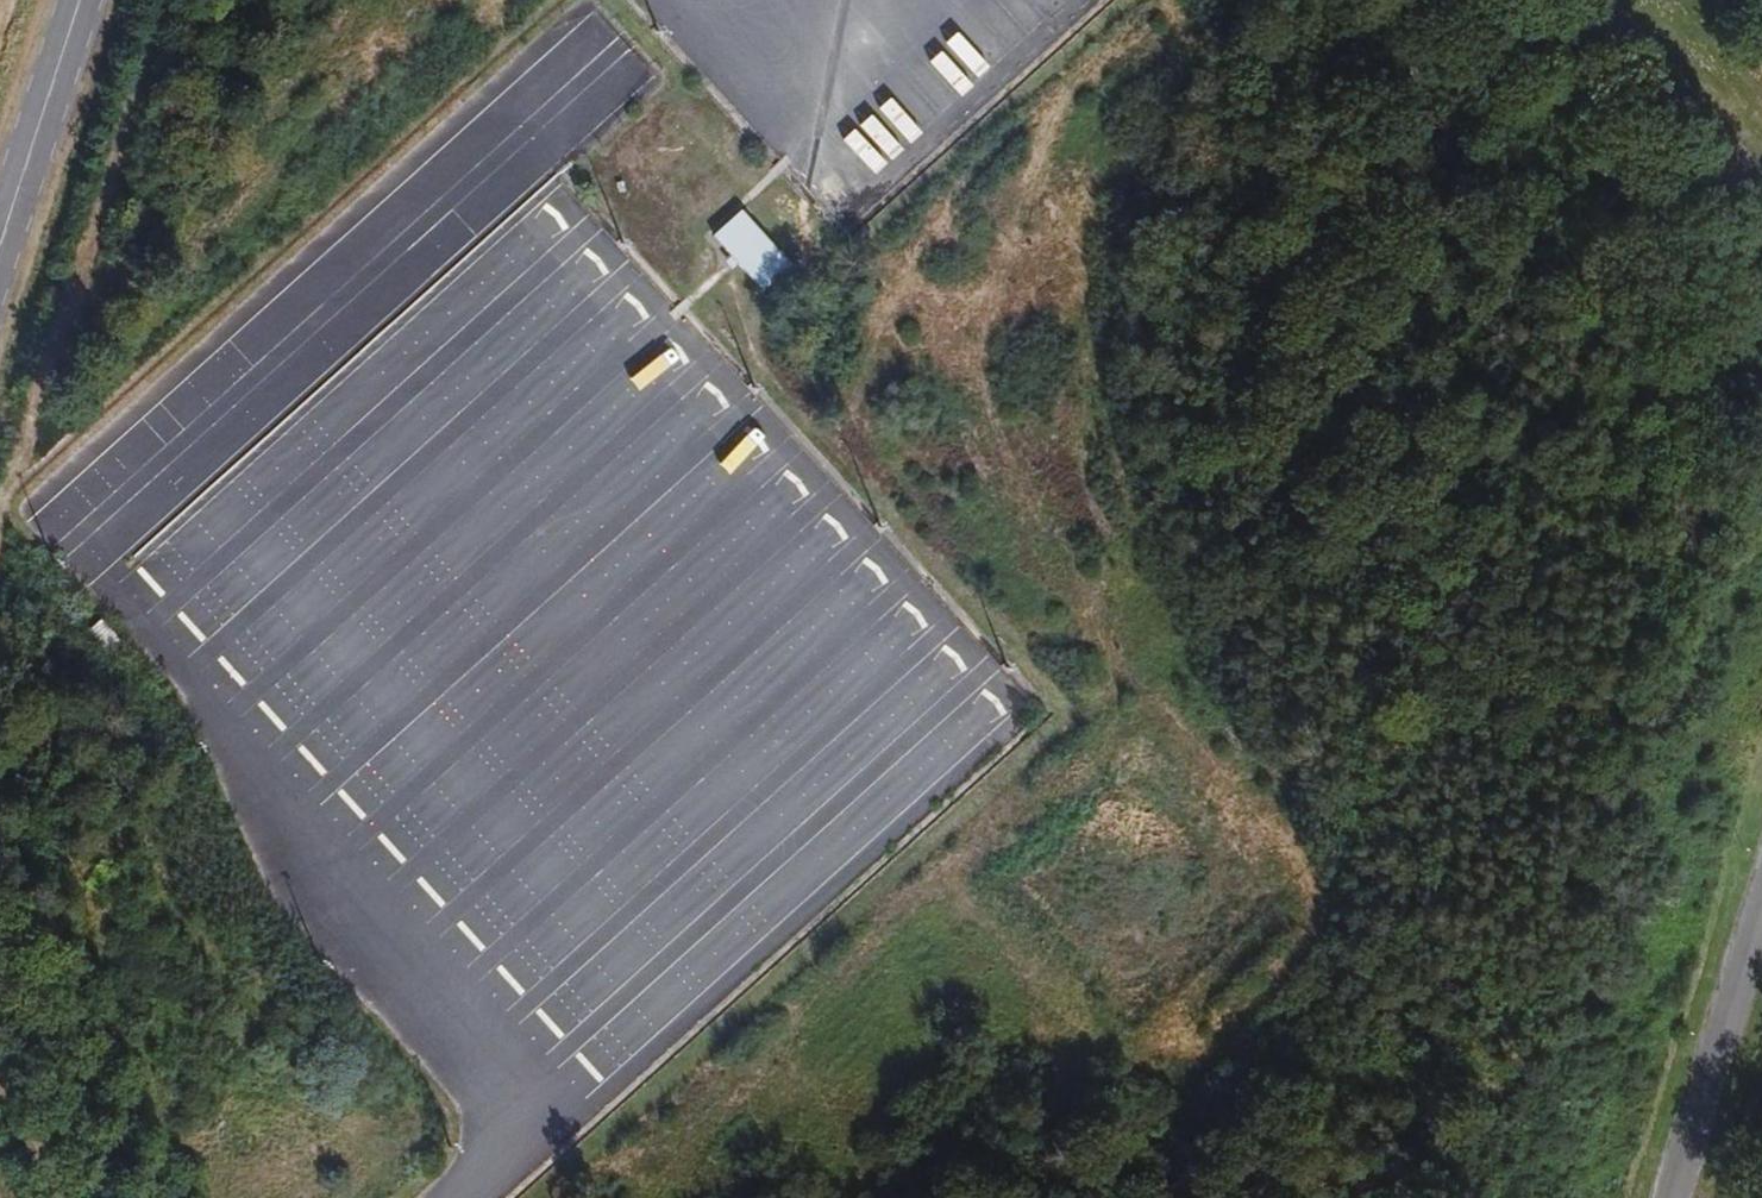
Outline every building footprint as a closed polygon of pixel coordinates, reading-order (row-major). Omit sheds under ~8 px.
[(794,273),(741,215),(713,239),(767,298),(794,273)] [(122,648),(99,621),(83,636),(105,662),(122,648)]
